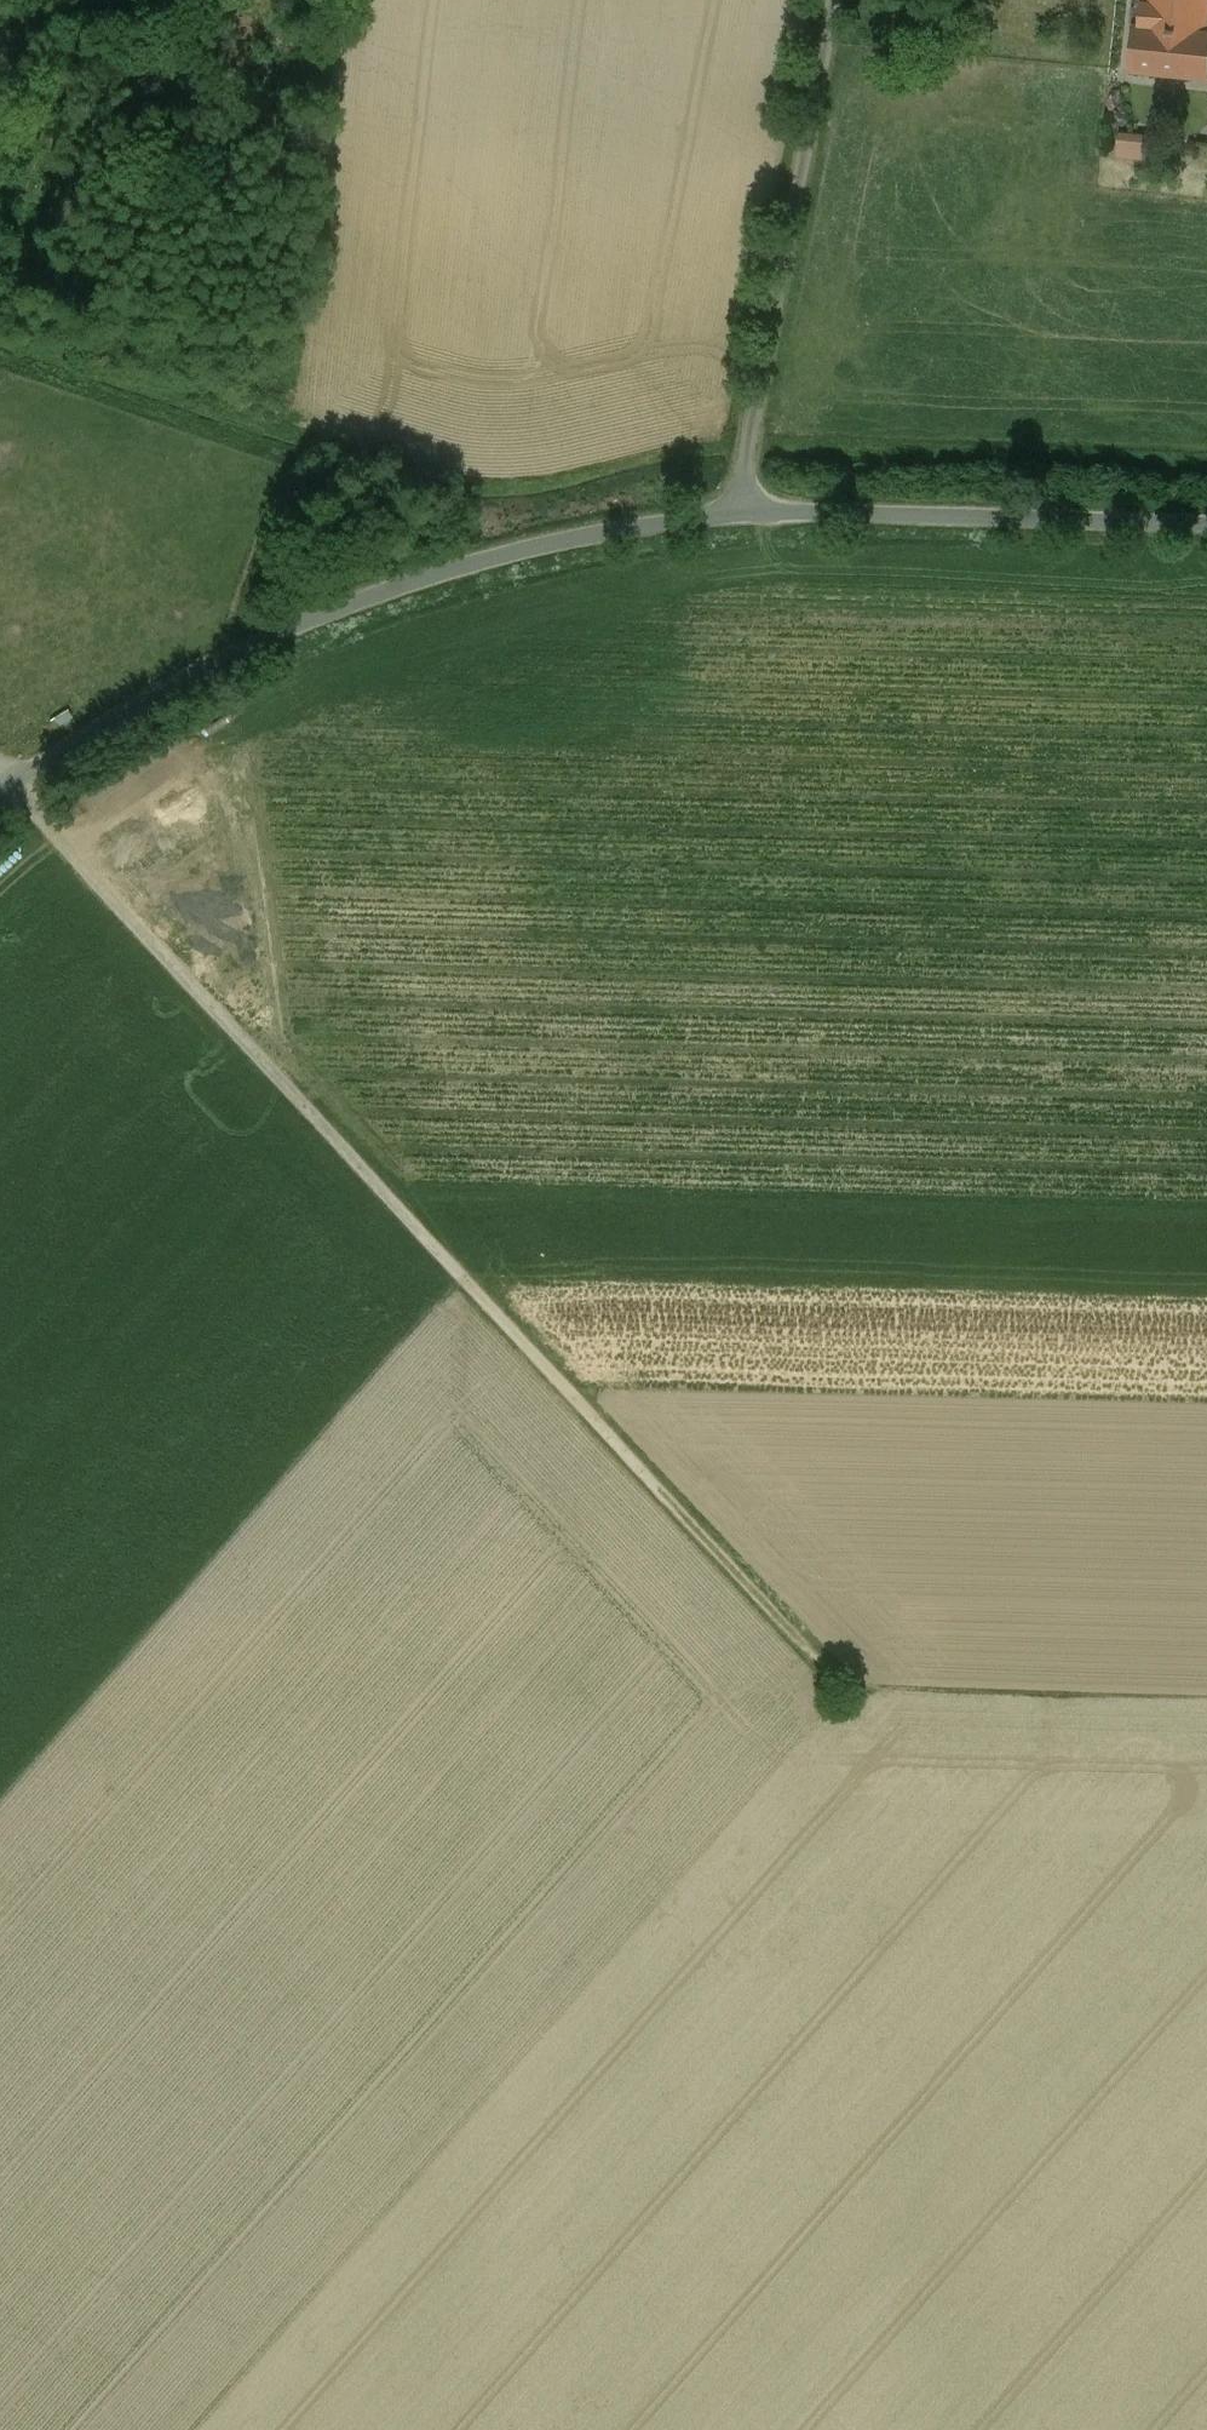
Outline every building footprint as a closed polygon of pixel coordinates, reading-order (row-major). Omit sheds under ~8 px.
[(1143,6),(1137,5),(1132,10),(1131,23),(1135,28),(1205,35),(1206,12),(1206,0),(1144,0),(1143,6)] [(1135,28),(1130,71),(1206,78),(1206,65),(1206,35),(1205,35),(1135,28)] [(1120,130),(1118,157),(1149,158),(1150,131),(1120,130)]
